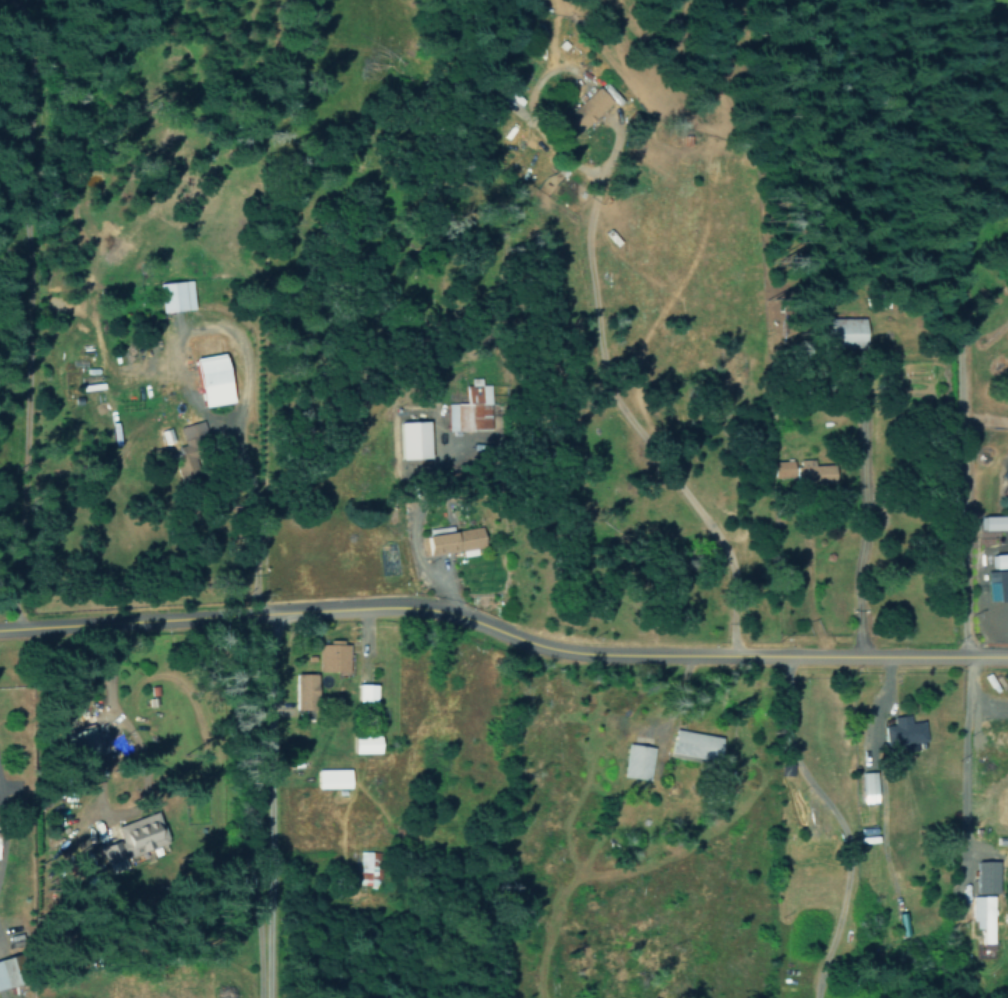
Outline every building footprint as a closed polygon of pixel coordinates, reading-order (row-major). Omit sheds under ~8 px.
[(621,100),(607,82),(601,87),(616,105),(621,100)] [(611,102),(598,86),(561,117),(574,133),(611,102)] [(191,309),(190,279),(156,281),(158,311),(191,309)] [(861,346),(862,318),(828,317),(827,345),(861,346)] [(200,406),(229,401),(220,352),(191,358),(200,406)] [(490,430),(489,384),(480,384),(480,377),(466,377),(466,402),(447,402),(447,430),(490,430)] [(396,421),(398,459),(427,457),(426,420),(396,421)] [(180,425),(184,441),(206,436),(202,421),(180,425)] [(159,430),(163,444),(172,441),(169,428),(159,430)] [(773,478),(795,477),(796,486),(833,484),(833,461),(796,462),(796,460),(773,461),(773,478)] [(999,475),(1007,482),(1007,462),(999,475)] [(1004,515),(978,515),(979,530),(1005,529),(1004,515)] [(479,527),(452,530),(451,527),(421,531),(424,553),(459,549),(460,556),(476,554),(475,547),(482,546),(479,527)] [(1007,567),(1007,553),(991,554),(991,568),(1007,567)] [(986,571),(987,600),(1007,600),(1007,570),(986,571)] [(347,641),(327,640),(327,644),(318,644),(317,671),(346,672),(347,641)] [(315,673),(295,673),(294,709),(314,710),(315,673)] [(356,701),(374,701),(375,684),(356,683),(356,701)] [(909,721),(908,714),(892,716),(892,724),(884,725),(885,743),(924,741),(923,720),(909,721)] [(97,753),(89,725),(67,731),(71,745),(65,746),(69,761),(97,753)] [(669,751),(715,761),(720,737),(674,728),(669,751)] [(351,753),(378,752),(377,735),(351,736),(351,753)] [(654,747),(627,743),(621,776),(648,780),(654,747)] [(349,788),(348,768),(315,769),(315,788),(349,788)] [(860,772),(862,803),(876,802),(874,771),(860,772)] [(165,842),(155,811),(114,825),(124,856),(165,842)] [(359,886),(379,887),(380,851),(360,850),(359,886)] [(996,860),(975,861),(976,893),(997,893),(996,860)]
